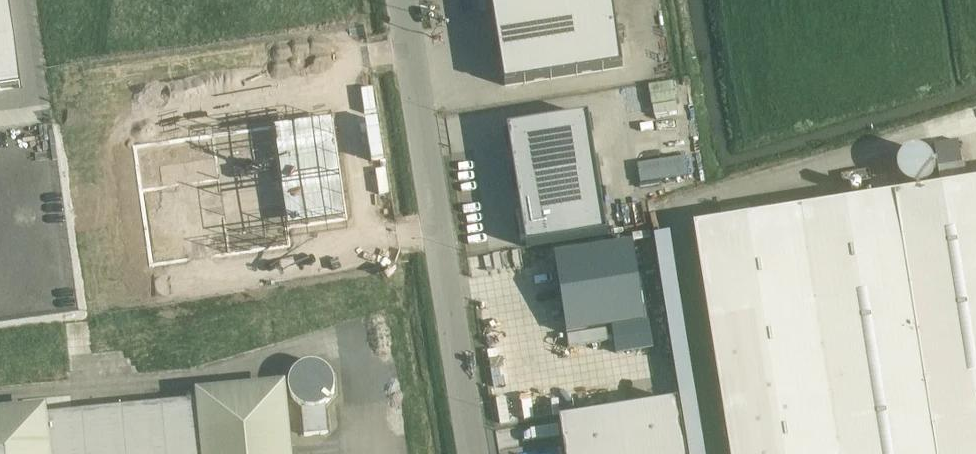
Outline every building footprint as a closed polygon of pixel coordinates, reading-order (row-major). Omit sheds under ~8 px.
[(16,43),(11,0),(0,0),(0,45),(16,43)] [(504,84),(622,66),(612,0),(491,0),(504,84)] [(0,45),(0,95),(22,92),(16,43),(0,45)] [(589,115),(508,128),(527,245),(608,232),(589,115)] [(345,126),(149,154),(166,272),(303,252),(300,234),(346,228),(360,226),(345,126)] [(961,160),(932,165),(934,180),(964,175),(961,160)] [(730,453),(975,453),(975,183),(694,228),(730,453)] [(633,242),(554,254),(566,334),(646,321),(633,242)] [(606,329),(567,336),(569,347),(608,341),(606,329)] [(300,406),(301,406),(304,435),(328,433),(326,404),(328,402),(329,401),(331,399),(332,397),(333,395),(334,392),(335,390),(335,387),(335,385),(335,383),(335,380),(334,378),(333,376),(332,373),(330,371),(329,369),(327,368),(325,366),(323,365),(321,364),(319,363),(316,362),(314,362),(311,362),(309,362),(307,363),(304,363),(302,364),(300,365),(298,367),(296,368),(294,370),(293,372),(291,374),(290,376),(289,378),(289,381),(288,383),(288,386),(289,388),(289,390),(290,393),(291,395),(292,397),(293,399),(295,401),(296,403),(298,404),(300,406)] [(0,415),(0,453),(288,453),(282,388),(201,396),(201,401),(43,416),(43,411),(0,415)] [(678,401),(560,420),(565,453),(686,453),(678,401)]
